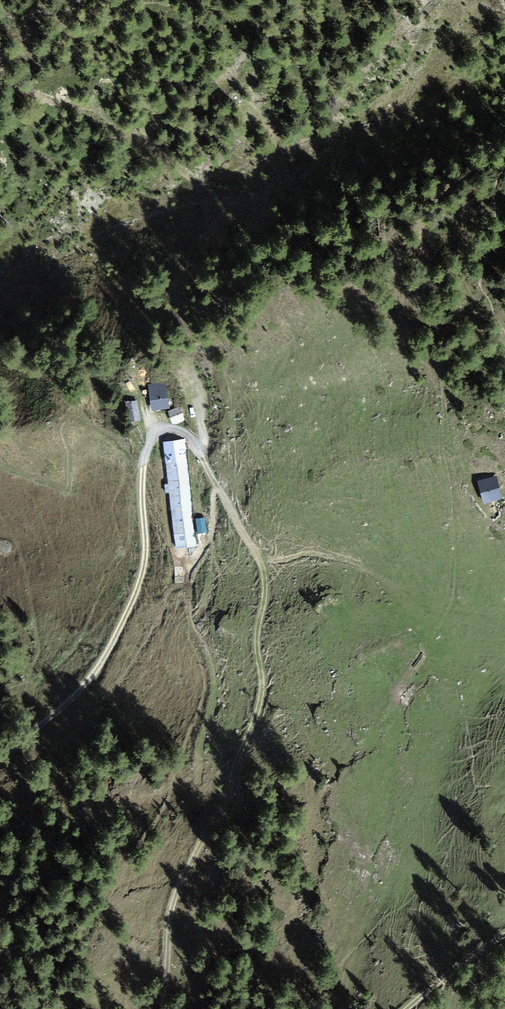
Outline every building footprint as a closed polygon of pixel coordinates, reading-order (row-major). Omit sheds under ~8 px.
[(166,383),(148,386),(152,412),(170,409),(166,383)] [(138,401),(128,403),(132,424),(143,422),(138,401)] [(179,409),(168,413),(173,427),(184,423),(179,409)] [(184,440),(163,442),(176,550),(196,548),(184,440)] [(499,479),(479,484),(485,508),(504,503),(499,479)]
